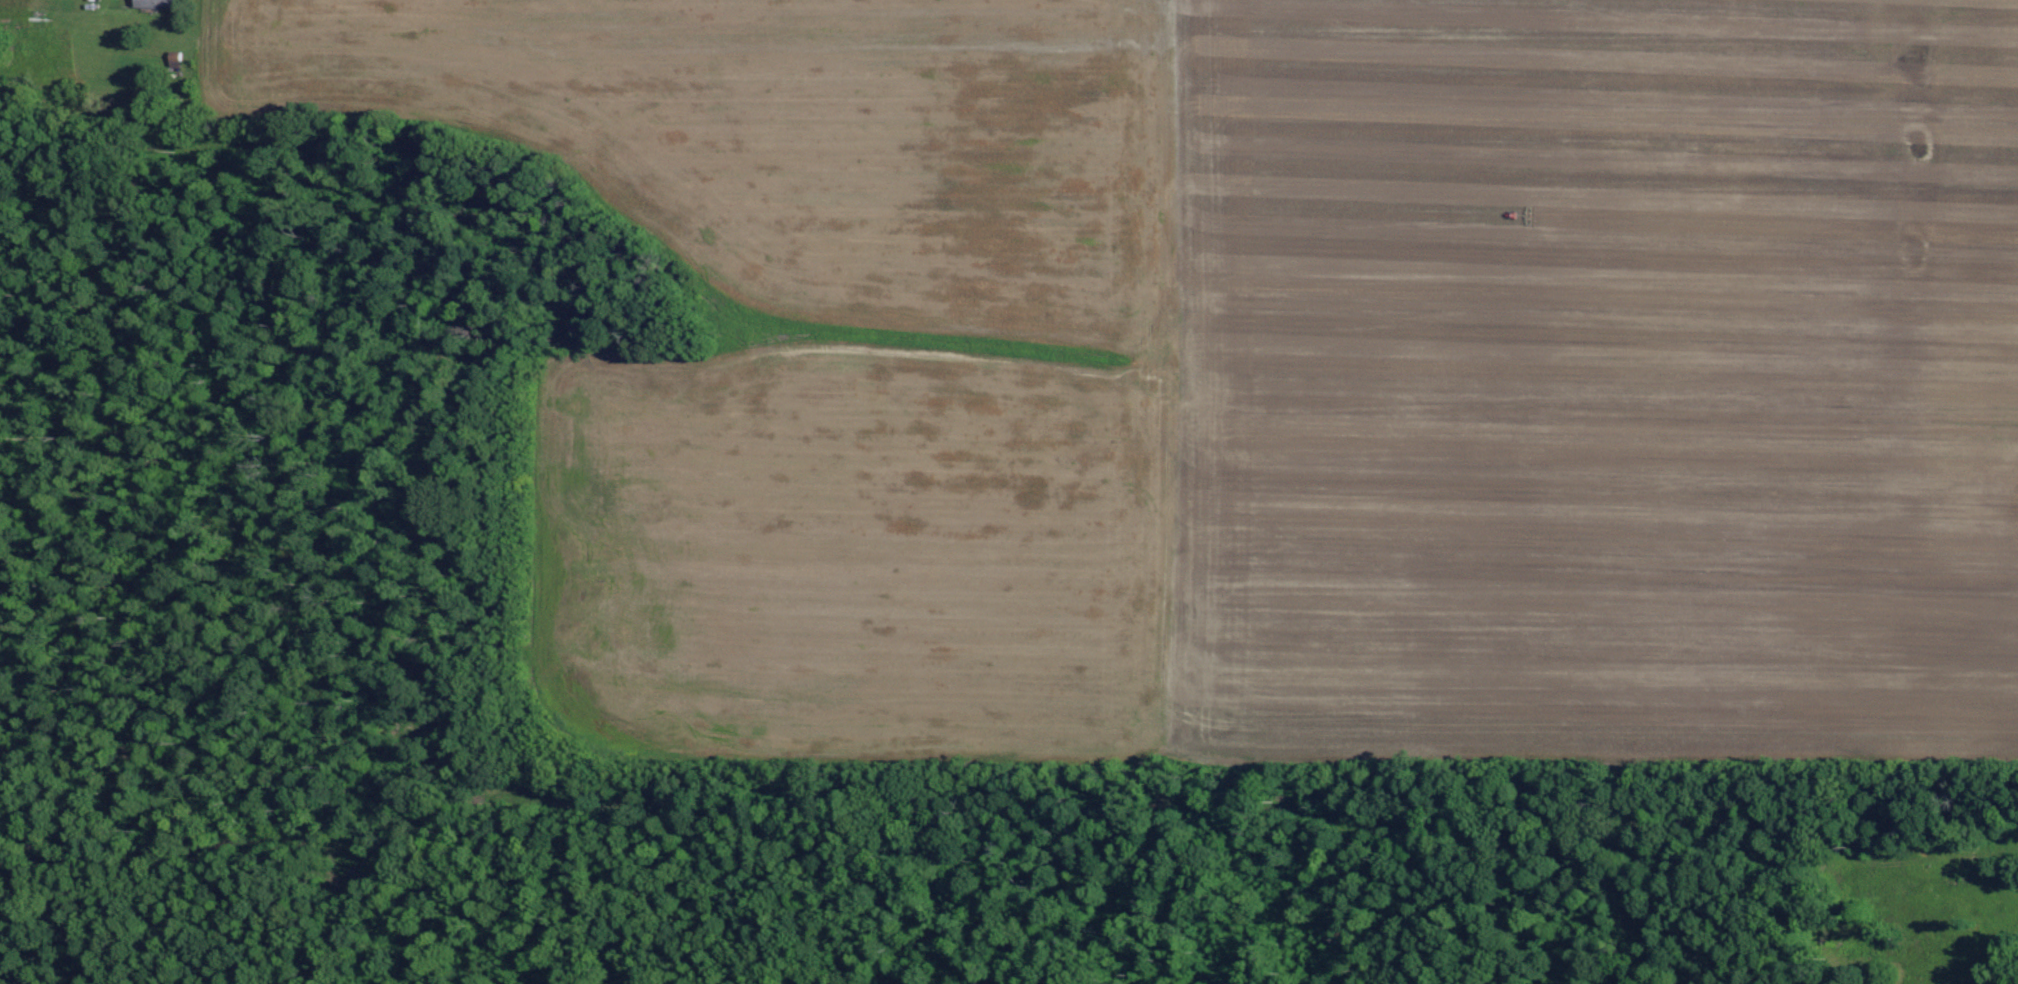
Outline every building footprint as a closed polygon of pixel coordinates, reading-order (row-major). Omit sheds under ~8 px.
[(179,8),(180,0),(139,0),(139,7),(179,8)]
